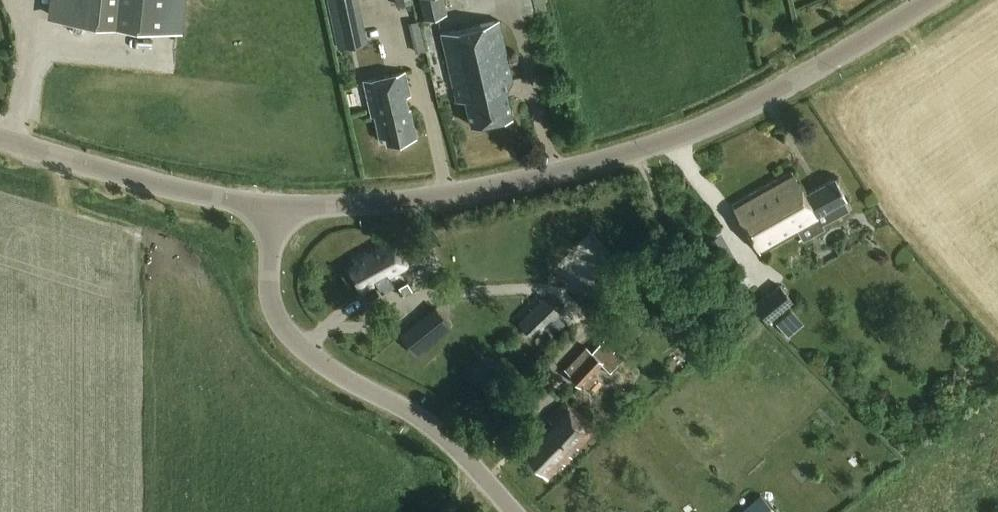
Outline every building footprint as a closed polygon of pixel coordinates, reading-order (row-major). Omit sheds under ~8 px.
[(56,13),(129,20),(179,25),(182,0),(57,0),(56,13)] [(337,49),(367,43),(358,0),(327,0),(337,49)] [(423,21),(447,15),(443,0),(419,0),(423,21)] [(408,23),(413,44),(424,41),(419,21),(408,23)] [(512,82),(498,22),(441,35),(456,103),(464,101),(470,126),(511,117),(505,91),(512,82)] [(410,97),(404,73),(363,82),(371,117),(374,117),(379,139),(384,138),(386,145),(416,138),(409,109),(407,110),(404,98),(410,97)] [(803,195),(791,173),(731,205),(758,254),(819,222),(816,216),(845,200),(834,178),(803,195)] [(402,252),(394,237),(376,246),(380,252),(369,258),(365,252),(352,259),(356,265),(348,269),(362,294),(410,267),(409,265),(416,261),(409,248),(402,252)] [(402,296),(411,292),(407,284),(399,289),(402,296)] [(754,305),(766,321),(792,300),(780,284),(754,305)] [(446,319),(428,302),(396,337),(414,353),(446,319)] [(548,302),(529,320),(541,333),(560,314),(548,302)] [(789,334),(805,320),(790,305),(775,319),(789,334)] [(747,331),(754,324),(748,318),(741,324),(730,333),(737,340),(747,331)] [(625,359),(614,350),(615,350),(605,340),(595,349),(589,345),(566,368),(573,373),(571,374),(586,388),(607,363),(615,370),(625,359)] [(593,431),(565,403),(547,420),(553,426),(545,434),(540,428),(525,443),(530,449),(523,456),(546,479),(562,464),(564,466),(571,459),(569,456),(593,431)] [(522,420),(516,427),(522,433),(528,425),(522,420)] [(740,511),(777,511),(760,494),(740,511)]
